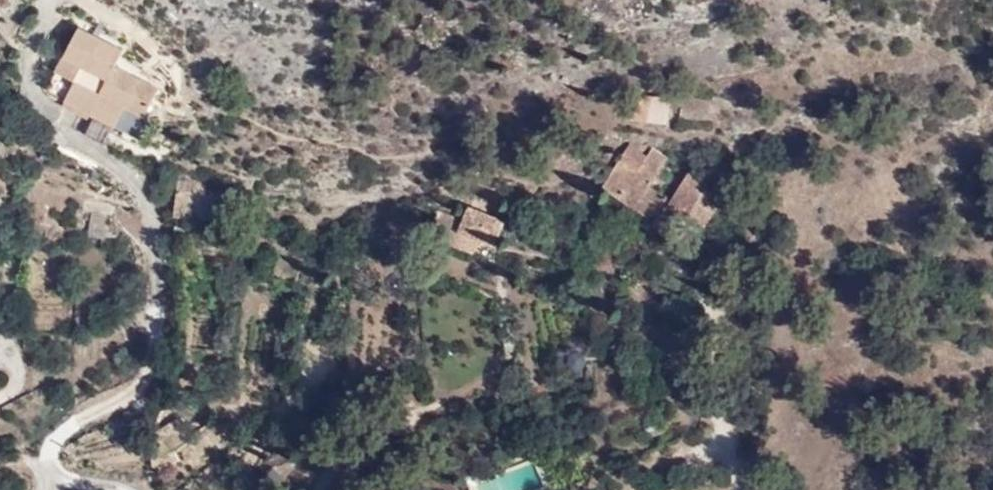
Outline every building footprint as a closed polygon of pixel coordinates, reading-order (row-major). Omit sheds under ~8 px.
[(73,96),(100,109),(149,132),(158,113),(151,109),(164,84),(121,63),(129,47),(83,25),(68,57),(54,86),(73,96)] [(686,97),(632,94),(630,120),(673,123),(675,106),(686,106),(686,97)] [(109,139),(115,126),(93,116),(87,130),(109,139)] [(686,211),(693,215),(702,201),(712,186),(715,181),(702,172),(699,176),(688,170),(671,197),(651,186),(667,154),(650,146),(649,150),(629,140),(602,188),(675,229),(686,211)] [(726,197),(712,186),(702,201),(717,211),(726,197)] [(702,201),(693,215),(709,226),(717,211),(702,201)] [(469,230),(484,236),(497,241),(507,219),(472,203),(466,217),(445,208),(434,232),(463,245),(469,230)] [(477,251),(484,236),(469,230),(463,245),(477,251)] [(729,282),(717,280),(714,294),(727,296),(729,282)] [(153,432),(169,454),(196,436),(180,413),(153,432)]
